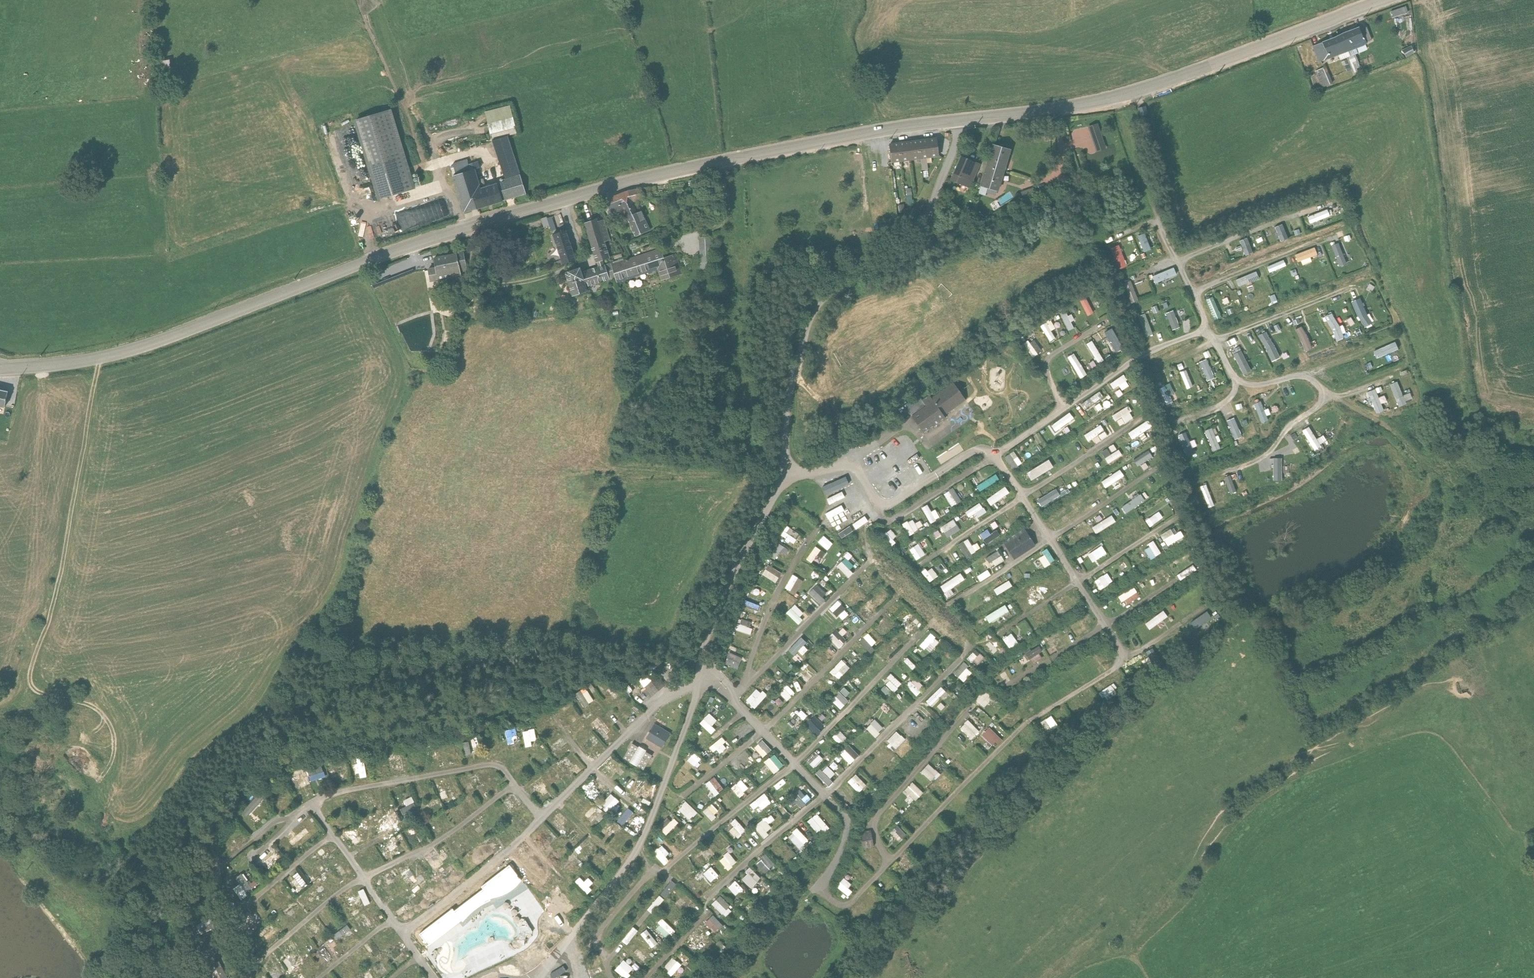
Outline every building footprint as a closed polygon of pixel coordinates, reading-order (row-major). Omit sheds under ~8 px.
[(1408,9),(1396,13),(1398,19),(1410,14),(1408,9)] [(1366,27),(1343,36),(1349,51),(1371,42),(1366,27)] [(1343,36),(1316,46),(1321,62),(1349,51),(1343,36)] [(1418,46),(1406,50),(1408,57),(1420,53),(1418,46)] [(170,60),(157,61),(159,76),(173,75),(172,70),(171,70),(170,60)] [(1328,66),(1316,71),(1323,87),(1335,82),(1328,66)] [(491,133),(515,127),(516,127),(510,105),(485,111),(490,134),(491,133)] [(1144,106),(1137,107),(1140,118),(1147,116),(1144,106)] [(392,110),(354,121),(378,200),(415,189),(392,110)] [(504,178),(520,173),(521,173),(517,163),(511,145),(510,145),(508,135),(517,133),(515,127),(491,133),(495,150),(501,168),(500,169),(504,181),(505,180),(504,178)] [(1050,130),(1043,132),(1045,142),(1052,141),(1050,130)] [(917,140),(920,159),(939,157),(937,137),(917,140)] [(908,141),(911,160),(920,159),(917,140),(908,141)] [(899,142),(901,162),(911,160),(908,141),(899,142)] [(901,162),(899,142),(889,143),(891,163),(901,162)] [(992,144),(980,186),(999,192),(1012,149),(992,144)] [(962,155),(951,180),(970,189),(981,164),(962,155)] [(456,174),(475,168),(481,167),(479,160),(469,164),(467,159),(453,163),(456,174)] [(935,160),(931,167),(936,170),(940,162),(935,160)] [(475,168),(456,174),(452,176),(463,213),(526,194),(520,173),(504,178),(505,180),(504,181),(498,182),(481,187),(475,168)] [(627,191),(606,199),(613,214),(623,210),(635,237),(650,229),(642,210),(637,211),(633,200),(645,198),(644,188),(627,191)] [(1034,188),(1021,192),(1024,199),(1036,195),(1034,188)] [(1313,222),(1334,217),(1332,210),(1311,214),(1313,222)] [(598,221),(597,218),(584,222),(596,262),(611,258),(605,241),(610,239),(603,219),(598,221)] [(1278,226),(1284,241),(1292,238),(1286,223),(1278,226)] [(577,259),(567,228),(551,234),(562,265),(577,259)] [(1150,232),(1142,234),(1146,251),(1154,249),(1150,232)] [(700,258),(714,257),(713,237),(699,237),(700,258)] [(1248,255),(1257,252),(1252,237),(1243,240),(1248,255)] [(1343,242),(1335,245),(1343,266),(1351,262),(1343,242)] [(1122,269),(1131,265),(1122,244),(1113,247),(1122,269)] [(611,263),(615,277),(617,282),(657,269),(661,280),(682,273),(676,253),(664,257),(660,247),(611,263)] [(1302,262),(1321,255),(1318,247),(1299,254),(1302,262)] [(1200,258),(1203,266),(1225,258),(1222,249),(1200,258)] [(463,251),(434,257),(438,280),(462,275),(461,269),(466,268),(463,251)] [(1287,259),(1271,266),(1274,273),(1290,266),(1287,259)] [(605,264),(609,279),(615,277),(611,263),(610,262),(605,264)] [(609,279),(605,264),(581,271),(580,266),(565,272),(567,278),(572,295),(588,290),(586,287),(609,279)] [(1159,283),(1181,275),(1178,267),(1156,275),(1159,283)] [(1243,287),(1263,279),(1260,271),(1240,279),(1243,287)] [(1134,280),(1127,283),(1135,303),(1142,300),(1134,280)] [(1082,299),(1090,317),(1097,314),(1089,296),(1082,299)] [(1218,320),(1226,316),(1217,296),(1209,299),(1218,320)] [(448,298),(445,308),(458,312),(461,302),(448,298)] [(1365,325),(1374,321),(1365,298),(1356,301),(1365,325)] [(1170,313),(1175,330),(1184,327),(1178,310),(1170,313)] [(1070,311),(1063,313),(1070,332),(1077,330),(1070,311)] [(1149,313),(1141,316),(1149,337),(1157,334),(1149,313)] [(1336,313),(1328,316),(1337,339),(1345,335),(1336,313)] [(1055,332),(1059,329),(1053,320),(1044,326),(1053,342),(1059,338),(1055,332)] [(1306,326),(1299,329),(1307,350),(1315,347),(1306,326)] [(1116,353),(1127,347),(1118,329),(1109,333),(1114,343),(1112,345),(1116,353)] [(1271,331),(1262,335),(1274,359),(1283,355),(1271,331)] [(1037,358),(1046,350),(1036,339),(1027,346),(1037,358)] [(1097,340),(1091,343),(1100,362),(1105,360),(1097,340)] [(1378,357),(1400,348),(1397,340),(1375,349),(1378,357)] [(1244,349),(1236,352),(1244,373),(1253,369),(1244,349)] [(1082,377),(1089,372),(1077,353),(1070,358),(1082,377)] [(1208,379),(1216,376),(1209,357),(1201,360),(1208,379)] [(1340,371),(1364,366),(1362,358),(1339,362),(1340,371)] [(1188,388),(1194,386),(1189,368),(1183,370),(1188,388)] [(1116,389),(1121,385),(1124,390),(1132,384),(1125,373),(1112,382),(1116,389)] [(921,400),(907,410),(912,416),(911,416),(923,434),(945,418),(944,416),(966,400),(953,382),(931,397),(929,395),(921,400)] [(1160,387),(1168,404),(1179,399),(1172,382),(1160,387)] [(1378,389),(1386,411),(1394,408),(1387,386),(1378,389)] [(6,407),(9,391),(0,388),(0,405),(6,407)] [(1082,403),(1086,409),(1105,396),(1101,390),(1082,403)] [(904,403),(907,410),(921,400),(917,394),(904,403)] [(1256,403),(1263,422),(1271,419),(1263,400),(1256,403)] [(1130,406),(1114,414),(1117,420),(1124,416),(1127,422),(1136,417),(1130,406)] [(1053,424),(1058,431),(1076,418),(1071,411),(1053,424)] [(1235,438),(1243,435),(1237,416),(1229,418),(1235,438)] [(1135,425),(1145,443),(1152,439),(1142,421),(1135,425)] [(1092,444),(1110,436),(1104,424),(1087,432),(1092,444)] [(1329,440),(1326,433),(1318,437),(1311,425),(1304,429),(1315,448),(1329,440)] [(1208,428),(1213,449),(1221,447),(1216,426),(1208,428)] [(1189,430),(1181,433),(1188,454),(1196,451),(1189,430)] [(1124,454),(1121,448),(1113,452),(1110,447),(1103,451),(1110,462),(1124,454)] [(1140,466),(1155,456),(1150,449),(1135,459),(1140,466)] [(1016,450),(1007,455),(1015,469),(1024,463),(1016,450)] [(1284,456),(1275,456),(1276,479),(1285,479),(1284,456)] [(1087,466),(1076,471),(1081,482),(1092,476),(1087,466)] [(1123,469),(1103,479),(1107,486),(1126,477),(1123,469)] [(982,490),(1001,478),(998,473),(978,484),(982,490)] [(1226,476),(1232,492),(1239,489),(1232,473),(1226,476)] [(955,486),(945,492),(954,506),(964,499),(955,486)] [(988,497),(992,504),(1012,493),(1008,486),(988,497)] [(1058,486),(1039,499),(1044,506),(1063,493),(1058,486)] [(1084,502),(1097,493),(1093,488),(1081,497),(1084,502)] [(1143,492),(1123,505),(1127,512),(1148,499),(1143,492)] [(1057,522),(1077,509),(1072,502),(1052,515),(1057,522)] [(932,522),(938,518),(930,503),(924,506),(932,522)] [(793,519),(799,507),(793,505),(787,516),(793,519)] [(1114,513),(1094,526),(1099,533),(1118,520),(1114,513)] [(1147,519),(1152,526),(1162,520),(1157,513),(1147,519)] [(926,525),(920,515),(905,524),(911,534),(926,525)] [(949,537),(962,529),(956,518),(942,526),(949,537)] [(1085,522),(1075,529),(1083,541),(1093,534),(1085,522)] [(788,525),(782,535),(796,542),(802,532),(788,525)] [(1022,525),(1001,539),(1014,560),(1035,546),(1022,525)] [(892,528),(885,532),(893,545),(900,540),(892,528)] [(988,543),(1002,534),(998,528),(992,532),(989,528),(982,533),(988,543)] [(1184,530),(1176,533),(1174,528),(1163,533),(1168,544),(1187,537),(1184,530)] [(1120,531),(1110,537),(1118,549),(1128,543),(1120,531)] [(1155,539),(1149,543),(1151,546),(1146,549),(1153,559),(1164,551),(1155,539)] [(780,541),(771,554),(778,558),(783,552),(787,555),(791,548),(780,541)] [(918,559),(928,553),(920,542),(911,548),(918,559)] [(823,557),(827,551),(817,544),(808,557),(814,561),(818,553),(823,557)] [(1095,561),(1109,552),(1104,544),(1090,554),(1095,561)] [(1045,553),(1036,560),(1042,569),(1057,558),(1049,547),(1043,551),(1045,553)] [(995,566),(1007,559),(1001,549),(989,556),(995,566)] [(847,555),(838,564),(851,576),(856,571),(853,568),(856,564),(847,555)] [(924,571),(932,581),(940,574),(933,565),(924,571)] [(964,571),(942,583),(949,596),(958,591),(955,586),(968,578),(964,571)] [(793,572),(787,587),(799,593),(805,577),(793,572)] [(1101,590),(1114,579),(1109,572),(1096,582),(1101,590)] [(810,591),(822,601),(830,592),(818,582),(810,591)] [(1027,589),(1032,600),(1037,597),(1039,601),(1044,598),(1037,584),(1027,589)] [(1128,605),(1142,597),(1137,587),(1122,595),(1128,605)] [(746,597),(742,609),(756,613),(759,601),(746,597)] [(832,605),(843,618),(852,612),(840,598),(832,605)] [(1054,606),(1061,615),(1069,609),(1063,600),(1054,606)] [(868,619),(877,610),(867,601),(858,610),(868,619)] [(801,623),(810,615),(797,602),(788,610),(801,623)] [(992,622),(1012,612),(1008,604),(987,614),(992,622)] [(1166,610),(1148,624),(1153,630),(1171,617),(1166,610)] [(914,630),(924,621),(915,612),(906,621),(914,630)] [(1210,612),(1193,621),(1196,628),(1214,619),(1210,612)] [(751,626),(753,620),(744,618),(742,623),(738,622),(736,629),(753,633),(754,627),(751,626)] [(774,618),(770,625),(779,630),(783,623),(774,618)] [(830,635),(842,646),(849,638),(838,627),(830,635)] [(861,639),(871,650),(880,642),(869,631),(861,639)] [(933,631),(922,643),(932,652),(942,640),(933,631)] [(1013,631),(1005,638),(1013,647),(1021,641),(1013,631)] [(1060,634),(1049,641),(1054,650),(1066,643),(1060,634)] [(790,647),(796,653),(809,640),(803,635),(790,647)] [(984,646),(991,655),(1000,648),(993,639),(984,646)] [(1044,659),(1041,652),(1044,651),(1041,646),(1028,651),(1033,663),(1044,659)] [(969,656),(979,664),(987,656),(977,647),(969,656)] [(731,650),(726,662),(739,668),(744,656),(731,650)] [(843,657),(832,670),(841,678),(852,665),(843,657)] [(967,681),(966,683),(968,685),(979,671),(965,660),(956,672),(967,681)] [(800,675),(809,682),(815,674),(807,667),(800,675)] [(886,682),(896,690),(903,682),(894,673),(886,682)] [(651,681),(644,687),(641,690),(648,699),(665,684),(659,676),(652,681),(651,681)] [(917,693),(925,685),(917,676),(908,684),(917,693)] [(644,687),(651,681),(649,678),(642,678),(639,680),(644,687)] [(788,682),(780,691),(789,699),(797,691),(788,682)] [(627,683),(623,686),(628,694),(633,690),(627,683)] [(1101,694),(1108,703),(1121,693),(1114,684),(1101,694)] [(945,685),(928,698),(933,704),(944,696),(947,700),(953,696),(945,685)] [(586,706),(596,700),(587,686),(577,693),(586,706)] [(611,686),(604,695),(613,703),(621,695),(611,686)] [(759,686),(748,698),(757,706),(768,694),(759,686)] [(832,699),(842,708),(851,699),(840,690),(832,699)] [(987,708),(995,698),(987,690),(978,700),(987,708)] [(1082,702),(1089,710),(1098,702),(1091,694),(1082,702)] [(711,711),(701,721),(713,732),(718,727),(714,724),(719,719),(711,711)] [(816,714),(807,723),(817,733),(826,725),(816,714)] [(784,735),(794,725),(786,716),(775,727),(784,735)] [(1042,722),(1049,732),(1059,726),(1053,716),(1042,722)] [(570,724),(573,729),(576,727),(579,732),(587,727),(581,717),(570,724)] [(877,718),(868,727),(877,736),(886,728),(877,718)] [(961,728),(974,740),(982,731),(969,719),(961,728)] [(613,737),(610,732),(613,730),(607,720),(596,727),(606,742),(613,737)] [(654,724),(646,738),(662,747),(670,733),(654,724)] [(507,729),(509,744),(520,742),(518,727),(507,729)] [(996,746),(1003,738),(991,727),(984,735),(996,746)] [(533,740),(538,739),(537,728),(525,729),(527,746),(534,745),(533,740)] [(841,728),(834,735),(842,743),(849,736),(841,728)] [(898,748),(908,739),(899,730),(889,739),(898,748)] [(797,735),(788,743),(796,752),(805,744),(797,735)] [(724,736),(713,743),(720,752),(730,745),(724,736)] [(583,741),(587,750),(597,746),(593,737),(583,741)] [(756,746),(765,756),(773,748),(764,738),(756,746)] [(465,740),(466,754),(477,754),(477,740),(465,740)] [(633,740),(623,757),(643,770),(653,752),(633,740)] [(552,745),(554,750),(563,745),(560,741),(552,745)] [(840,751),(852,763),(861,754),(850,742),(840,751)] [(428,748),(428,763),(440,762),(439,747),(428,748)] [(808,759),(816,767),(825,758),(817,749),(808,759)] [(689,759),(700,767),(706,758),(695,751),(689,759)] [(766,761),(776,772),(786,763),(776,752),(766,761)] [(403,754),(390,755),(392,771),(404,770),(403,754)] [(559,764),(572,777),(580,768),(567,755),(559,764)] [(355,763),(356,774),(362,773),(362,777),(368,776),(366,757),(359,757),(359,763),(355,763)] [(621,774),(626,769),(615,757),(606,766),(613,774),(617,770),(621,774)] [(346,761),(328,765),(329,770),(336,768),(338,775),(349,773),(346,761)] [(829,763),(819,773),(830,785),(835,780),(832,777),(837,772),(829,763)] [(934,782),(942,773),(931,763),(923,772),(934,782)] [(310,769),(314,781),(327,776),(323,764),(310,769)] [(554,765),(546,773),(556,784),(564,776),(554,765)] [(303,770),(290,775),(296,790),(309,785),(303,770)] [(478,772),(467,779),(475,791),(486,784),(478,772)] [(861,791),(869,784),(858,773),(850,780),(861,791)] [(648,782),(637,774),(628,787),(639,795),(648,782)] [(536,794),(549,785),(542,775),(529,785),(536,794)] [(716,794),(726,788),(717,775),(707,781),(716,794)] [(790,775),(776,784),(779,789),(793,781),(790,775)] [(733,785),(739,795),(750,789),(744,779),(733,785)] [(437,786),(444,800),(456,794),(448,780),(437,786)] [(918,801),(926,792),(914,782),(906,790),(918,801)] [(288,786),(274,794),(280,804),(294,796),(288,786)] [(792,796),(803,806),(811,798),(801,787),(792,796)] [(513,792),(504,800),(514,811),(523,803),(513,792)] [(603,803),(612,810),(621,799),(613,792),(603,803)] [(759,812),(774,801),(767,792),(752,802),(759,812)] [(250,816),(263,799),(257,795),(244,811),(250,816)] [(408,805),(402,808),(404,814),(419,807),(414,795),(405,799),(408,805)] [(440,797),(426,802),(430,813),(444,808),(440,797)] [(692,819),(700,810),(688,800),(680,809),(692,819)] [(713,818),(721,810),(713,801),(704,809),(713,818)] [(377,802),(361,805),(363,813),(379,809),(377,802)] [(594,805),(584,814),(593,823),(603,813),(594,805)] [(627,826),(639,813),(630,805),(619,818),(627,826)] [(395,806),(383,812),(390,826),(402,821),(395,806)] [(563,811),(554,821),(561,827),(570,817),(563,811)] [(818,811),(809,819),(822,833),(831,824),(818,811)] [(479,821),(487,832),(497,824),(489,813),(479,821)] [(613,817),(605,826),(614,835),(623,826),(613,817)] [(668,817),(660,826),(669,835),(681,821),(676,817),(672,821),(668,817)] [(756,824),(764,835),(774,828),(767,817),(756,824)] [(434,837),(444,832),(438,818),(428,823),(434,837)] [(740,837),(748,829),(738,819),(730,826),(740,837)] [(295,846),(312,832),(302,821),(285,836),(295,846)] [(564,833),(572,841),(582,831),(574,823),(564,833)] [(899,824),(891,833),(902,844),(911,834),(899,824)] [(537,835),(546,845),(555,836),(545,826),(537,835)] [(802,847),(811,838),(799,826),(790,835),(802,847)] [(416,827),(406,832),(412,847),(422,842),(416,827)] [(352,828),(342,836),(352,848),(361,841),(352,828)] [(682,848),(692,840),(683,829),(673,836),(682,848)] [(872,830),(862,833),(865,848),(876,846),(872,830)] [(244,832),(228,847),(234,852),(249,838),(244,832)] [(505,846),(494,833),(485,841),(496,854),(505,846)] [(448,842),(457,853),(466,845),(458,834),(448,842)] [(393,836),(379,844),(385,854),(398,847),(393,836)] [(576,849),(586,860),(598,849),(587,838),(576,849)] [(526,843),(518,851),(527,862),(536,853),(526,843)] [(668,855),(671,852),(663,843),(655,851),(667,864),(671,859),(668,855)] [(321,855),(329,864),(339,856),(331,847),(321,855)] [(704,865),(712,858),(705,849),(696,856),(704,865)] [(269,866),(276,857),(267,850),(260,859),(269,866)] [(730,850),(721,859),(730,869),(739,860),(730,850)] [(768,852),(758,861),(767,871),(777,862),(768,852)] [(502,864),(514,877),(523,869),(511,856),(502,864)] [(566,867),(573,875),(582,866),(574,858),(566,867)] [(408,859),(396,867),(400,874),(412,866),(408,859)] [(433,861),(428,866),(432,871),(438,867),(433,861)] [(343,875),(348,872),(342,862),(331,869),(340,882),(346,879),(343,875)] [(688,877),(697,870),(690,862),(682,870),(688,877)] [(440,876),(445,882),(461,869),(457,864),(440,876)] [(705,873),(713,882),(721,874),(713,865),(705,873)] [(743,876),(753,886),(763,876),(753,866),(743,876)] [(411,868),(402,874),(412,887),(420,880),(411,868)] [(540,881),(549,890),(560,879),(551,870),(540,881)] [(235,886),(243,897),(260,883),(257,878),(252,882),(244,871),(237,876),(241,882),(235,886)] [(292,878),(300,890),(310,883),(302,871),(292,878)] [(850,896),(855,891),(851,888),(854,884),(845,877),(838,887),(850,896)] [(487,897),(496,890),(485,878),(477,884),(487,897)] [(738,894),(745,887),(737,878),(730,885),(738,894)] [(312,900),(317,905),(332,891),(323,882),(313,892),(316,896),(312,900)] [(424,886),(430,901),(437,899),(435,892),(436,891),(433,883),(424,886)] [(572,898),(567,894),(571,889),(566,885),(554,898),(564,907),(572,898)] [(366,889),(353,899),(361,908),(373,899),(366,889)] [(688,893),(679,901),(691,914),(701,906),(688,893)] [(468,912),(477,905),(469,894),(460,900),(468,912)] [(727,915),(735,906),(721,894),(713,903),(727,915)] [(410,895),(394,902),(399,913),(415,906),(410,895)] [(295,897),(282,909),(286,915),(291,911),(294,914),(303,906),(295,897)] [(858,916),(871,906),(867,901),(854,911),(858,916)] [(675,904),(667,913),(675,920),(683,911),(675,904)] [(257,911),(246,916),(251,927),(262,922),(257,911)] [(366,932),(375,925),(365,911),(355,918),(366,932)] [(198,921),(203,931),(219,923),(214,913),(198,921)] [(716,933),(725,924),(715,913),(706,922),(716,933)] [(441,917),(430,925),(441,940),(424,952),(428,957),(467,930),(462,923),(450,931),(441,917)] [(665,918),(657,927),(669,938),(677,929),(665,918)] [(259,931),(262,937),(266,935),(268,939),(281,931),(275,921),(259,931)] [(314,937),(320,932),(312,921),(306,925),(314,937)] [(344,941),(356,932),(349,923),(337,931),(344,941)] [(699,926),(688,939),(696,946),(707,933),(699,926)] [(657,951),(662,945),(648,934),(643,940),(657,951)] [(365,944),(376,958),(384,951),(374,937),(365,944)] [(294,940),(284,945),(292,961),(301,956),(294,940)] [(330,941),(321,948),(330,960),(339,952),(330,941)] [(389,951),(397,960),(408,951),(400,941),(389,951)] [(212,951),(221,947),(219,942),(210,946),(212,951)] [(631,955),(642,965),(650,956),(639,946),(631,955)] [(665,965),(674,973),(684,963),(675,955),(665,965)] [(265,964),(272,973),(280,967),(273,957),(265,964)] [(379,970),(387,964),(381,957),(373,963),(379,970)] [(627,977),(635,968),(624,958),(616,967),(627,977)] [(300,967),(292,972),(296,977),(307,977),(300,967)] [(376,976),(369,968),(360,975),(362,977),(373,977),(376,976)]
